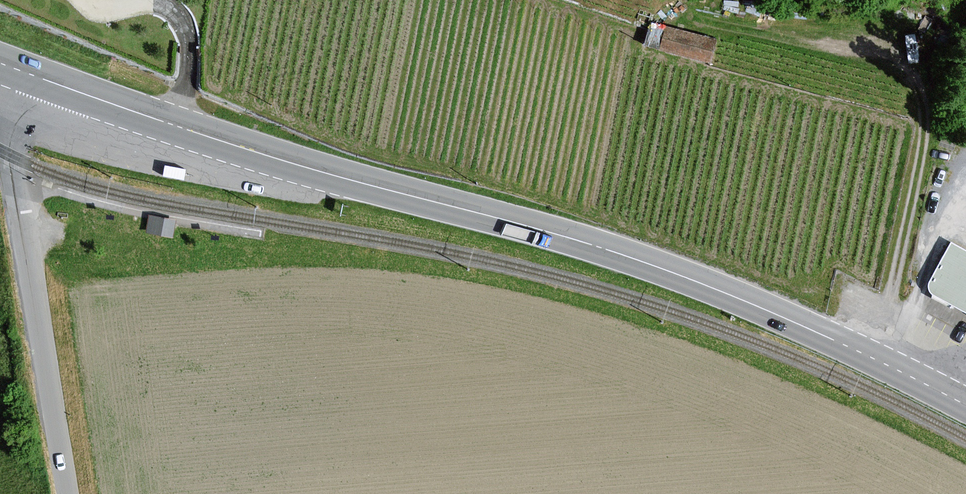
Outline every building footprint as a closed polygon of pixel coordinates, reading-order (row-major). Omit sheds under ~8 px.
[(713,41),(663,29),(658,52),(707,64),(713,41)] [(150,217),(148,232),(172,235),(174,220),(150,217)] [(965,313),(965,252),(954,245),(932,284),(937,298),(965,313)]
